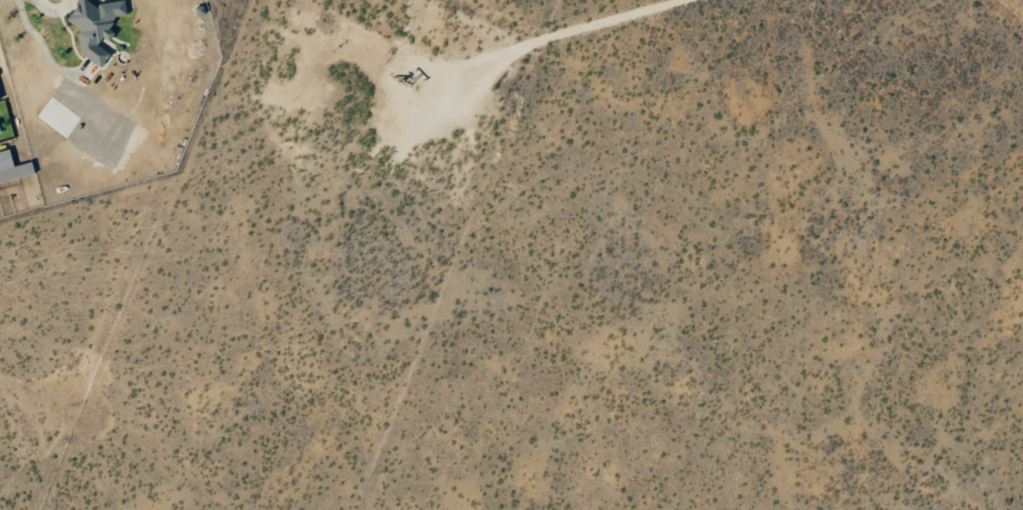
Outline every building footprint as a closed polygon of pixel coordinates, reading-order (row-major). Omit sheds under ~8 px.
[(95,5),(87,0),(81,0),(67,21),(81,30),(78,35),(81,53),(102,67),(110,54),(100,47),(99,43),(103,36),(110,41),(115,33),(109,29),(118,16),(127,14),(125,0),(122,0),(95,5)] [(99,45),(111,53),(116,46),(104,38),(99,45)] [(31,162),(14,167),(9,150),(0,152),(0,183),(35,174),(31,162)]
